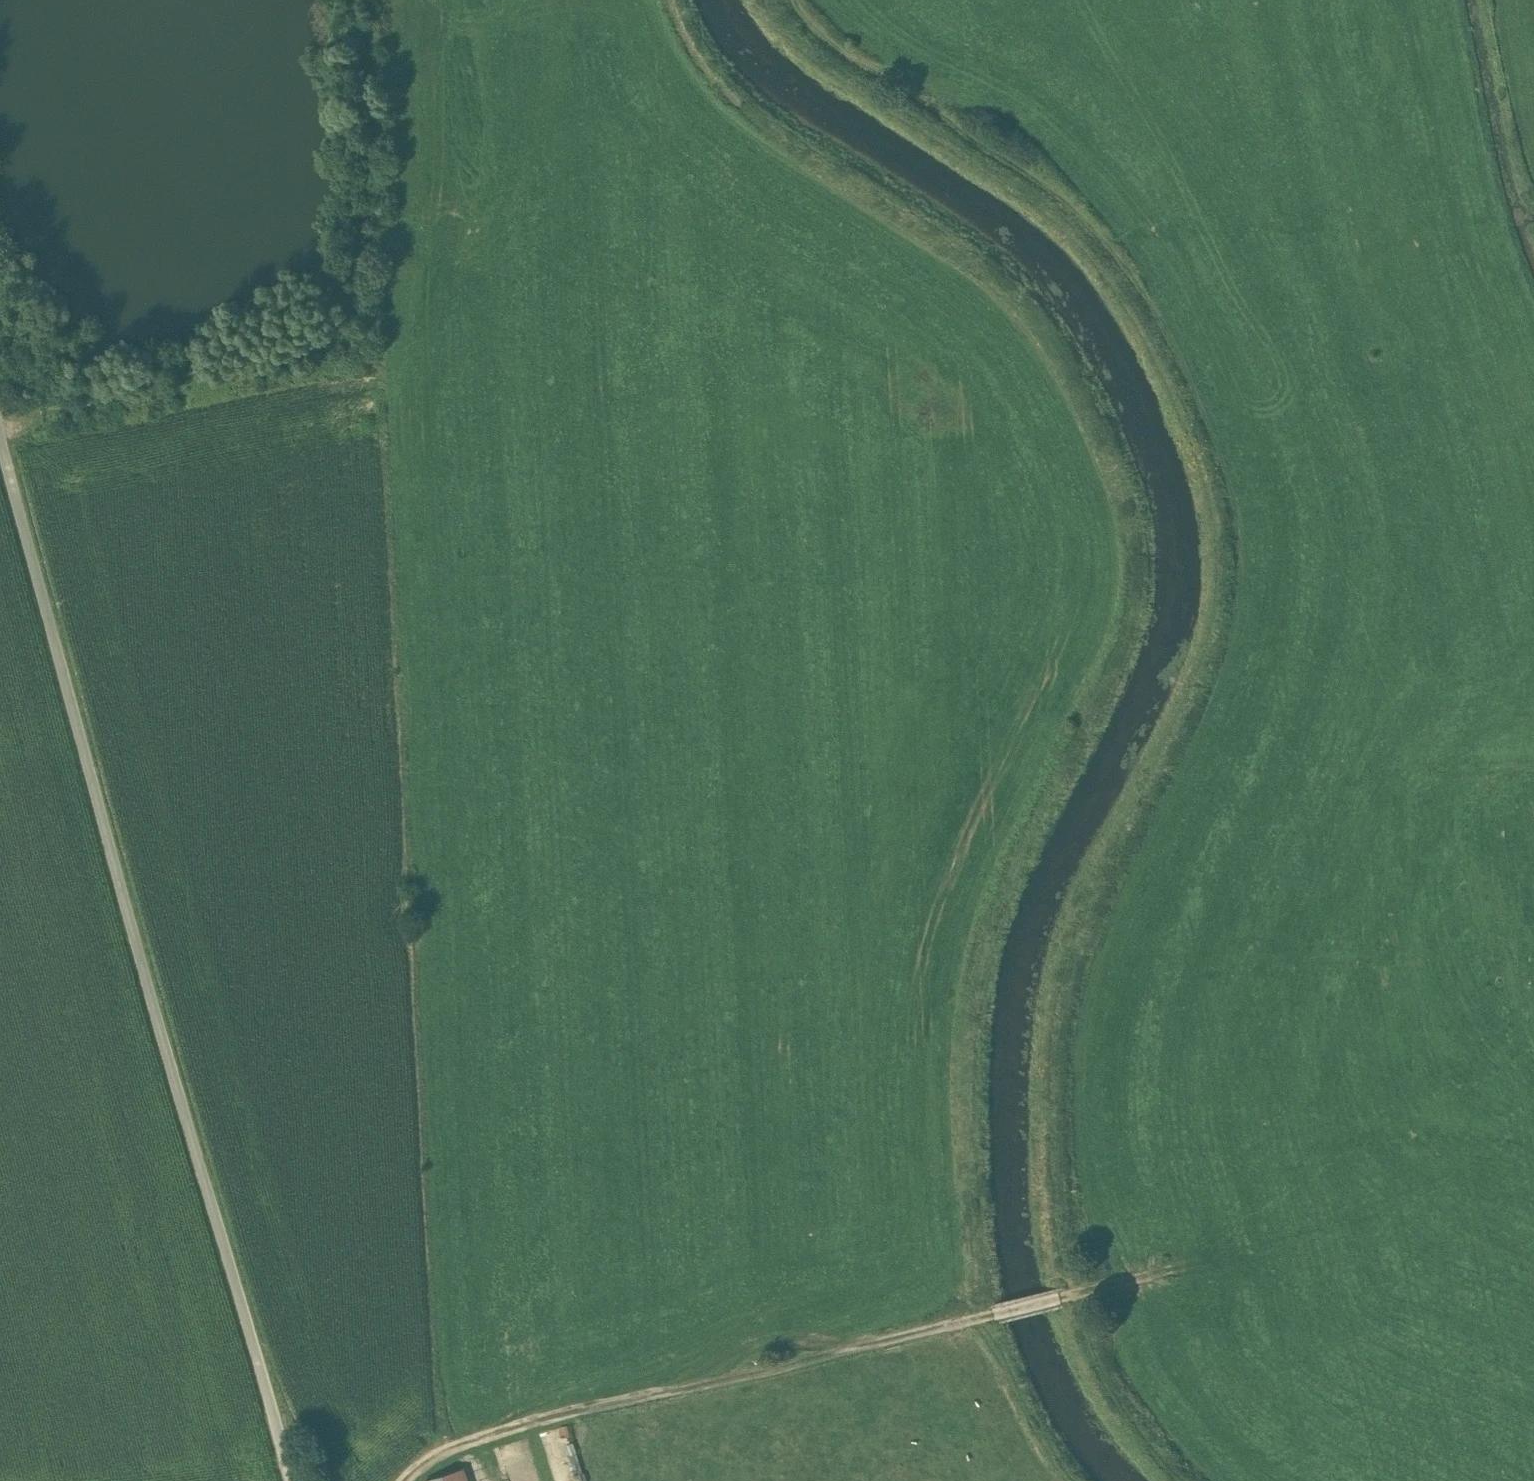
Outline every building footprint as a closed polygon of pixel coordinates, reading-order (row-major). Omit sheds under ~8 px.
[(425,1480),(465,1480),(462,1469),(425,1480)]
